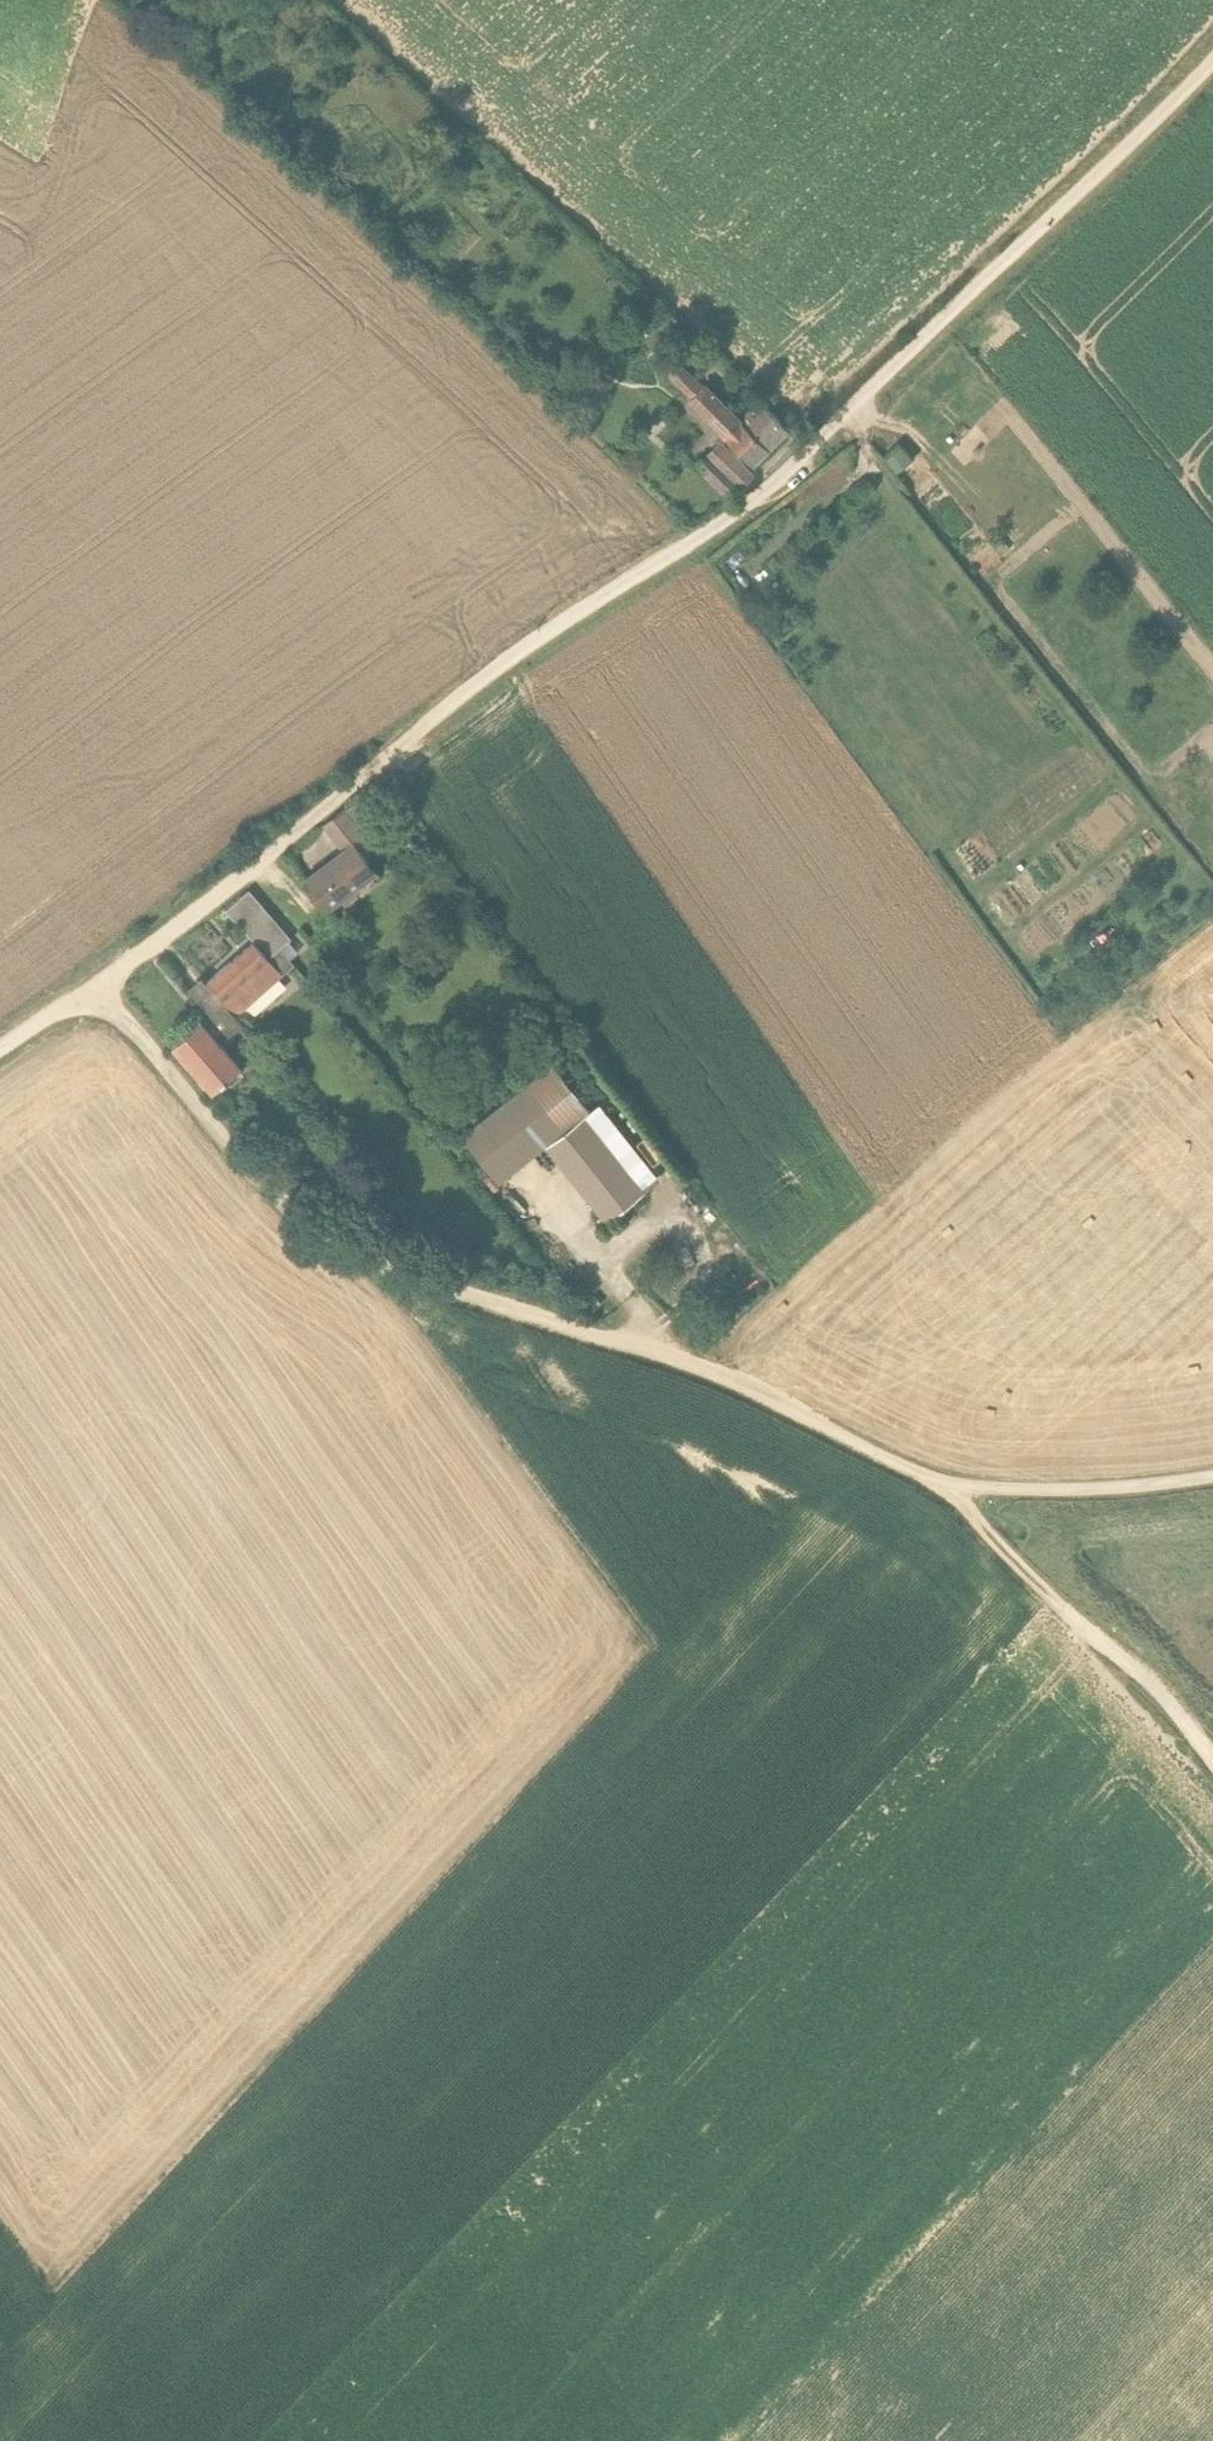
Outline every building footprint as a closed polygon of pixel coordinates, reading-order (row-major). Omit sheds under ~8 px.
[(789,430),(757,401),(740,418),(705,384),(702,387),(678,363),(665,376),(689,399),(687,403),(753,464),(789,430)] [(305,882),(327,911),(378,874),(364,858),(384,842),(355,804),(347,810),(346,808),(322,827),(344,853),(311,879),(305,882)] [(291,939),(248,891),(228,909),(254,942),(268,960),(279,949),(291,939)] [(207,983),(236,1017),(293,966),(279,949),(268,960),(254,942),(207,983)] [(200,1022),(173,1045),(181,1053),(213,1089),(212,1090),(213,1091),(227,1079),(231,1083),(243,1073),(240,1069),(243,1066),(222,1043),(241,1026),(225,1008),(204,1026),(200,1022)] [(552,1064),(460,1136),(499,1183),(545,1146),(606,1223),(645,1193),(642,1189),(656,1177),(599,1104),(590,1111),(552,1064)]
